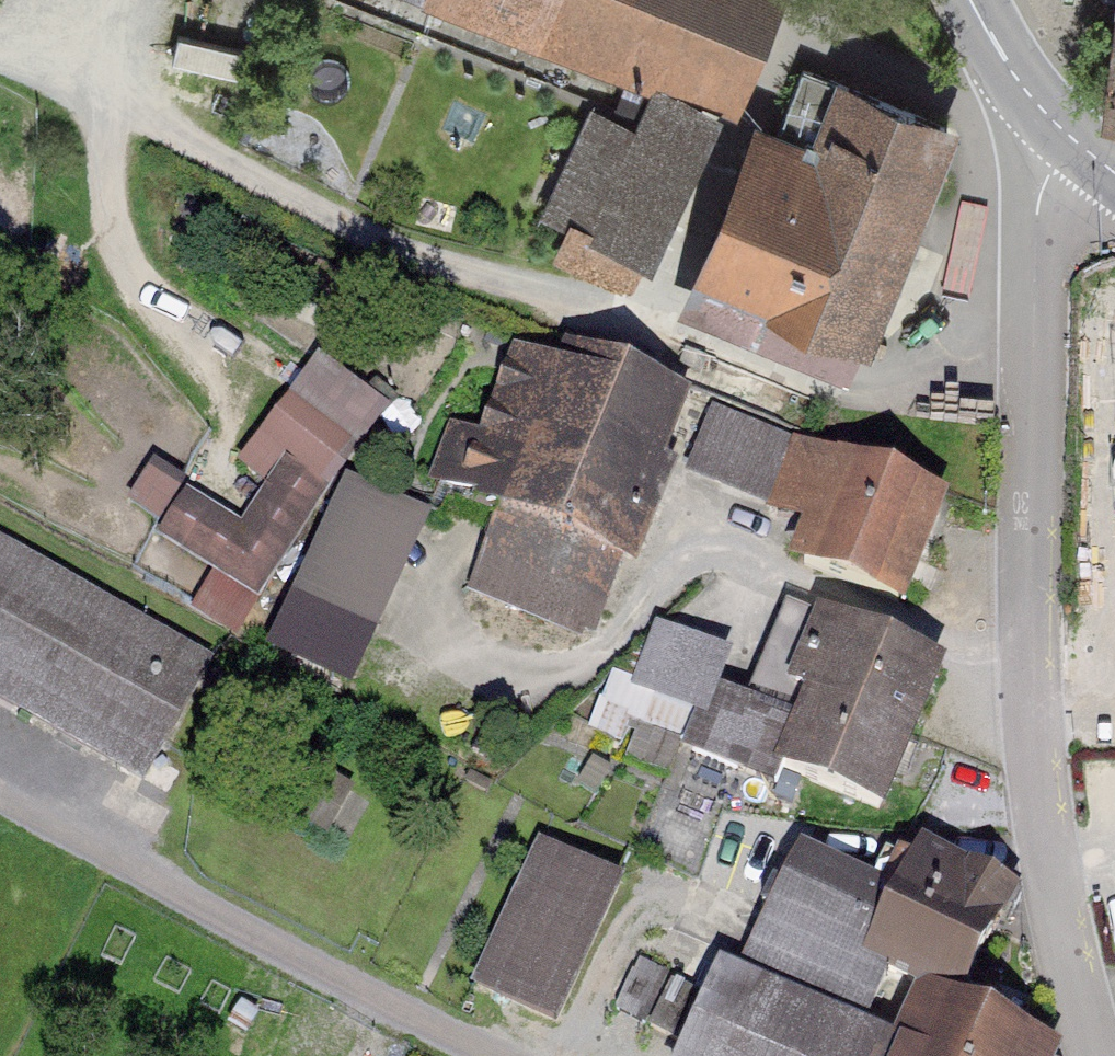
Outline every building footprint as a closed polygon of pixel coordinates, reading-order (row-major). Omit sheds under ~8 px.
[(737,119),(784,0),(433,0),(431,3),(660,87),(720,113),(737,119)] [(964,129),(836,78),(815,131),(762,111),(679,317),(852,386),(860,351),(874,354),(964,129)] [(720,113),(660,87),(642,130),(592,109),(546,217),(656,264),(720,113)] [(237,526),(187,489),(161,524),(154,532),(216,578),(257,608),(346,481),(400,414),(319,354),(239,462),(269,483),(237,526)] [(562,374),(516,355),(483,438),(449,425),(420,499),(501,530),(474,598),(592,644),(687,402),(569,356),(562,374)] [(957,502),(712,411),(687,478),(810,524),(793,570),(915,615),(957,502)] [(187,489),(156,466),(129,501),(161,524),(187,489)] [(382,636),(433,518),(346,481),(296,599),(382,636)] [(0,539),(0,701),(149,784),(218,661),(0,539)] [(257,608),(216,578),(193,615),(239,642),(257,608)] [(957,672),(814,611),(785,679),(817,693),(782,774),(893,821),(957,672)] [(738,664),(659,634),(635,697),(714,727),(738,664)] [(694,749),(678,812),(718,822),(734,759),(694,749)] [(621,883),(538,844),(471,986),(554,1025),(621,883)] [(1023,897),(922,850),(900,897),(867,967),(896,980),(968,1014),(1023,897)] [(900,897),(802,852),(746,971),(873,1030),(896,980),(867,967),(900,897)] [(715,970),(678,1055),(893,1055),(897,1048),(715,970)] [(916,1000),(897,1048),(893,1055),(1051,1055),(916,1000)]
